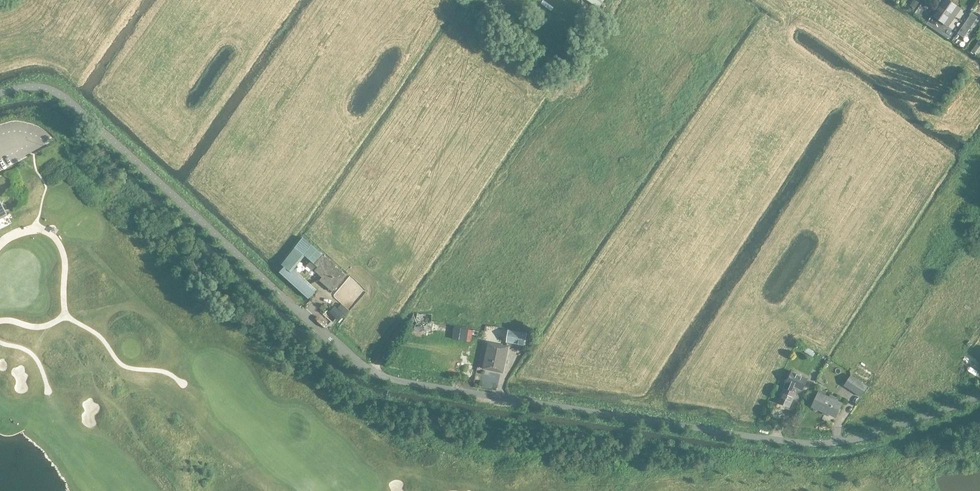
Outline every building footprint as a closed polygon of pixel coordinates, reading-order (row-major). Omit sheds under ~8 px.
[(922,3),(917,0),(916,0),(911,7),(917,11),(922,3)] [(934,16),(944,24),(957,6),(949,0),(945,0),(934,16)] [(918,15),(927,21),(932,15),(930,14),(934,9),(931,7),(926,14),(921,10),(918,15)] [(965,37),(979,17),(973,13),(959,33),(965,37)] [(979,53),(979,44),(978,43),(972,51),(978,55),(979,53)] [(53,204),(62,199),(58,192),(49,197),(53,204)] [(15,224),(0,200),(0,231),(15,224)] [(346,276),(303,238),(282,265),(284,267),(279,272),(308,298),(316,289),(294,269),(304,256),(317,267),(314,271),(321,278),(319,280),(332,292),(346,276)] [(343,303),(338,307),(336,305),(330,311),(340,320),(350,309),(343,303)] [(330,310),(326,313),(334,323),(338,320),(330,310)] [(434,323),(433,323),(435,312),(426,311),(425,314),(413,312),(412,319),(410,330),(433,333),(434,323)] [(452,339),(466,342),(469,330),(455,327),(452,339)] [(524,345),(526,332),(509,329),(507,343),(524,345)] [(509,346),(491,342),(493,333),(485,331),(483,341),(489,342),(484,368),(504,372),(509,346)] [(812,357),(815,352),(806,348),(804,352),(812,357)] [(808,378),(793,371),(787,382),(786,382),(783,389),(785,390),(779,402),(789,407),(796,393),(794,392),(796,387),(803,390),(808,378)] [(853,392),(862,397),(871,382),(863,377),(853,392)] [(845,398),(819,386),(810,406),(836,417),(845,398)]
